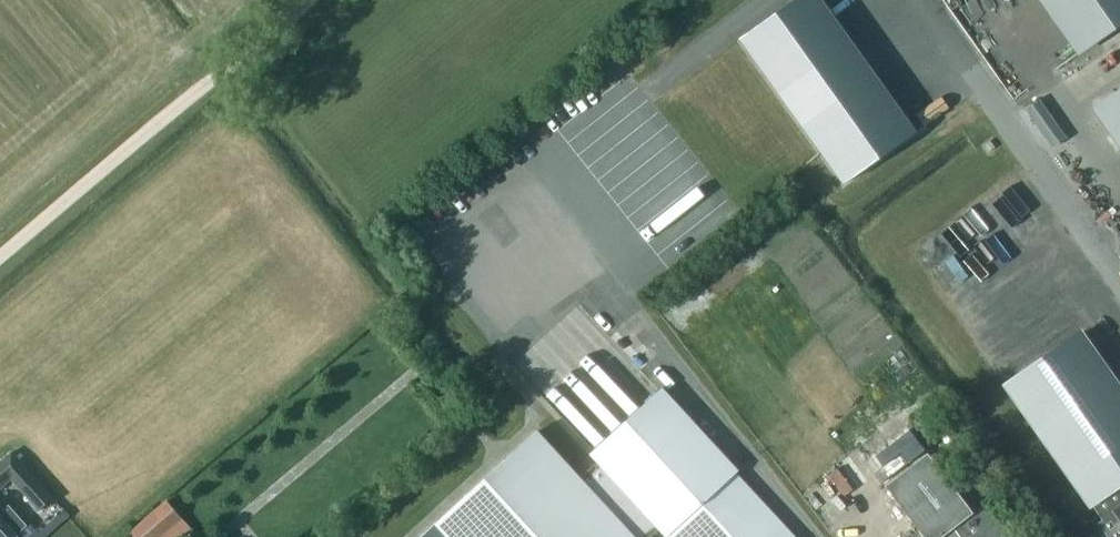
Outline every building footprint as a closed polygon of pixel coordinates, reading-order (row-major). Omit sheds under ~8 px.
[(753,28),(856,174),(930,122),(844,0),(792,0),(753,28)] [(1097,109),(1119,142),(1119,92),(1097,109)] [(652,238),(702,205),(694,194),(644,227),(652,238)] [(1080,334),(1007,385),(1091,503),(1118,484),(1119,483),(1119,390),(1080,334)] [(735,473),(738,470),(662,388),(590,454),(597,462),(578,480),(631,536),(651,536),(659,529),(666,536),(794,536),(735,473)] [(578,480),(535,432),(421,536),(631,536),(578,480)] [(12,479),(39,510),(52,498),(12,452),(0,463),(0,490),(12,479)] [(991,499),(974,513),(928,453),(885,486),(919,530),(910,536),(1020,536),(991,499)] [(1091,503),(1103,520),(1113,513),(1119,522),(1119,487),(1118,484),(1091,503)] [(167,501),(133,530),(139,536),(160,536),(182,518),(167,501)] [(14,535),(25,526),(8,507),(0,514),(0,536),(17,536),(14,535)]
